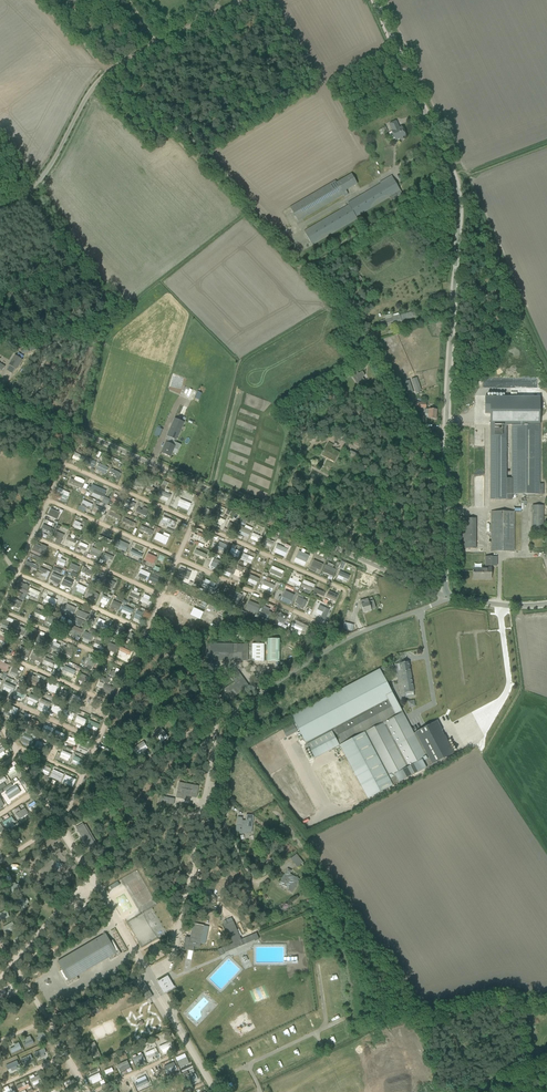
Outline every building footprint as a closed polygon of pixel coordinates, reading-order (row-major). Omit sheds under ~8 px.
[(66,3),(64,4),(70,16),(73,15),(72,12),(73,11),(71,8),(79,4),(76,0),(65,0),(66,3)] [(395,141),(398,139),(399,141),(404,139),(403,137),(406,135),(402,127),(399,128),(396,121),(389,125),(392,131),(391,131),(395,141)] [(378,130),(381,135),(388,132),(386,127),(378,130)] [(349,205),(304,232),(312,246),(358,219),(356,217),(389,198),(391,201),(403,194),(401,191),(392,177),(391,175),(380,182),(381,184),(348,203),(349,205)] [(335,180),(290,207),(298,221),(343,195),(344,196),(348,194),(346,190),(342,193),(336,182),(335,180)] [(416,316),(415,311),(400,315),(401,321),(411,318),(416,316)] [(383,325),(383,326),(394,323),(392,317),(381,321),(382,325),(383,325)] [(16,369),(22,360),(15,355),(9,364),(16,369)] [(357,380),(355,381),(357,385),(364,380),(362,377),(365,376),(362,371),(358,374),(357,371),(353,374),(357,380)] [(411,381),(415,392),(417,392),(421,390),(421,388),(418,380),(417,379),(417,378),(411,380),(411,381)] [(409,380),(404,382),(409,395),(413,393),(409,381),(409,380)] [(485,397),(485,414),(490,414),(490,500),(512,500),(512,494),(512,479),(507,479),(507,425),(512,425),(540,425),(540,397),(485,397)] [(414,409),(412,411),(416,416),(418,418),(420,416),(418,414),(414,409)] [(425,414),(425,418),(436,419),(437,410),(425,409),(425,414)] [(167,442),(166,442),(162,453),(171,457),(176,446),(173,445),(175,440),(176,440),(184,423),(175,419),(167,436),(169,437),(167,442)] [(512,479),(512,494),(543,494),(544,484),(540,484),(540,425),(512,425),(512,479)] [(159,437),(163,429),(157,427),(154,435),(159,437)] [(322,455),(334,462),(339,453),(329,448),(331,445),(328,443),(322,455)] [(347,457),(356,461),(359,455),(350,451),(347,457)] [(86,458),(83,464),(94,469),(96,462),(86,458)] [(99,464),(96,470),(105,474),(108,468),(99,464)] [(111,469),(110,472),(115,474),(114,476),(116,477),(115,480),(118,481),(121,474),(111,469)] [(131,483),(133,476),(123,473),(121,481),(131,483)] [(135,479),(132,485),(137,488),(137,487),(140,488),(141,486),(143,488),(145,484),(135,479)] [(91,488),(89,491),(104,498),(105,494),(91,488)] [(121,505),(124,500),(114,495),(111,501),(121,505)] [(83,500),(80,506),(90,511),(93,505),(83,500)] [(132,509),(135,504),(127,501),(125,506),(132,509)] [(531,505),(532,528),(544,528),(543,505),(531,505)] [(50,509),(48,516),(57,520),(60,513),(50,509)] [(204,511),(202,517),(211,521),(213,515),(210,514),(211,511),(208,510),(207,512),(204,511)] [(491,551),(514,551),(515,512),(491,512),(491,551)] [(217,517),(215,523),(222,526),(224,520),(217,517)] [(162,520),(160,523),(173,529),(176,523),(168,519),(167,522),(162,520)] [(81,530),(83,527),(80,526),(81,523),(75,520),(73,526),(81,530)] [(228,525),(227,527),(228,529),(234,532),(236,529),(237,526),(229,522),(228,525)] [(40,533),(48,535),(49,532),(52,533),(54,527),(42,525),(40,533)] [(141,526),(140,530),(152,534),(154,530),(141,526)] [(241,528),(238,534),(244,536),(246,533),(250,535),(251,532),(241,527),(241,528)] [(55,535),(54,538),(61,541),(64,535),(56,531),(55,534),(55,535)] [(197,535),(195,534),(193,537),(203,542),(206,535),(199,531),(197,535)] [(250,539),(259,543),(262,537),(253,532),(250,539)] [(156,538),(155,540),(165,545),(166,542),(167,543),(169,538),(157,533),(155,537),(156,538)] [(65,543),(74,546),(76,540),(67,536),(65,543)] [(219,542),(216,548),(227,553),(229,547),(219,542)] [(86,551),(88,545),(81,543),(79,549),(86,551)] [(275,548),(287,553),(289,548),(277,544),(275,548)] [(34,546),(31,553),(42,557),(44,551),(46,551),(47,547),(42,545),(40,549),(34,546)] [(238,557),(241,551),(232,547),(229,553),(238,557)] [(92,548),(89,554),(98,558),(100,555),(101,552),(92,548)] [(132,549),(130,553),(140,558),(142,554),(132,549)] [(53,562),(57,555),(48,551),(45,558),(53,562)] [(296,558),(294,562),(304,566),(306,562),(309,556),(299,551),(296,558)] [(100,562),(102,563),(103,560),(107,562),(109,559),(112,561),(114,556),(104,552),(100,562)] [(251,564),(254,557),(243,553),(241,559),(251,564)] [(61,558),(62,555),(60,554),(56,564),(64,567),(66,560),(61,558)] [(146,557),(145,561),(153,564),(156,558),(149,554),(148,557),(146,557)] [(214,559),(211,566),(220,570),(223,563),(214,559)] [(263,568),(265,561),(255,559),(253,565),(263,568)] [(314,560),(311,567),(317,570),(319,567),(321,568),(323,564),(314,560)] [(69,568),(77,572),(80,566),(72,563),(69,568)] [(125,570),(136,573),(138,566),(127,563),(125,570)] [(326,566),(323,572),(333,577),(336,570),(333,569),(334,566),(328,563),(327,566),(326,566)] [(226,564),(223,570),(233,575),(236,569),(226,564)] [(40,568),(38,571),(43,573),(41,576),(47,578),(50,572),(40,568)] [(83,568),(80,574),(89,579),(92,572),(83,568)] [(473,579),(491,579),(491,568),(487,568),(487,569),(473,569),(473,579)] [(180,569),(177,576),(188,580),(190,576),(185,575),(187,571),(180,569)] [(340,571),(337,578),(347,583),(350,575),(340,571)] [(53,574),(50,580),(59,584),(62,578),(53,574)] [(250,575),(248,578),(251,580),(250,583),(256,586),(258,583),(259,579),(250,575)] [(292,575),(290,582),(300,586),(301,582),(299,581),(300,578),(292,575)] [(65,578),(61,585),(70,589),(73,582),(65,578)] [(105,582),(103,585),(113,589),(116,583),(109,580),(108,583),(105,582)] [(312,590),(315,584),(304,580),(301,587),(312,590)] [(17,585),(16,589),(26,594),(28,590),(27,590),(29,587),(19,582),(18,585),(17,585)] [(354,587),(355,592),(374,589),(373,583),(354,587)] [(37,599),(40,592),(30,587),(29,591),(30,591),(29,595),(37,599)] [(323,598),(326,592),(315,588),(313,593),(323,598)] [(89,590),(87,593),(93,595),(91,598),(96,600),(99,595),(89,590)] [(132,590),(130,596),(139,599),(141,593),(132,590)] [(285,591),(282,597),(291,601),(294,595),(285,591)] [(230,594),(227,601),(238,606),(242,596),(233,592),(232,595),(230,594)] [(152,601),(151,601),(153,597),(144,593),(141,602),(151,605),(152,601)] [(102,595),(99,602),(107,605),(110,598),(102,595)] [(298,597),(295,603),(304,607),(307,601),(298,597)] [(10,602),(9,604),(19,609),(22,602),(11,598),(9,601),(10,602)] [(360,601),(364,613),(372,611),(369,602),(368,599),(360,601)] [(113,601),(111,606),(118,610),(121,604),(113,601)] [(249,601),(247,607),(257,612),(260,606),(249,601)] [(67,615),(74,617),(78,606),(72,603),(70,608),(69,608),(67,615)] [(121,612),(127,615),(126,618),(129,619),(134,609),(124,605),(121,612)] [(264,606),(260,615),(270,620),(271,617),(273,614),(269,612),(270,609),(264,606)] [(319,606),(318,610),(323,612),(321,618),(325,620),(329,610),(319,606)] [(78,611),(76,616),(87,620),(89,615),(78,611)] [(138,611),(134,618),(143,622),(146,615),(138,611)] [(278,612),(275,619),(284,624),(286,620),(280,617),(282,614),(278,612)] [(48,619),(47,622),(56,626),(59,619),(57,618),(56,619),(50,615),(48,619)] [(2,623),(1,626),(10,630),(12,623),(4,620),(2,623)] [(62,621),(59,627),(67,631),(70,625),(62,621)] [(15,626),(12,632),(22,636),(24,632),(18,630),(19,628),(15,626)] [(71,630),(70,633),(79,637),(81,634),(83,630),(73,626),(71,629),(71,630)] [(116,626),(113,633),(121,636),(123,633),(121,633),(123,629),(116,626)] [(85,632),(83,638),(90,641),(93,635),(85,632)] [(128,632),(125,638),(134,642),(137,636),(128,632)] [(39,636),(36,642),(46,646),(47,643),(49,640),(39,636)] [(97,641),(95,643),(103,647),(104,644),(106,641),(98,638),(96,641),(97,641)] [(56,642),(57,640),(54,639),(50,647),(57,651),(60,644),(56,642)] [(279,640),(267,640),(267,662),(279,662),(279,640)] [(108,646),(107,649),(116,653),(118,650),(117,650),(118,647),(109,643),(108,646)] [(206,660),(248,661),(248,644),(206,644),(206,660)] [(290,644),(281,648),(284,653),(293,649),(290,644)] [(264,645),(251,645),(251,662),(264,662),(264,645)] [(20,650),(18,653),(28,657),(31,651),(21,646),(19,649),(20,650)] [(63,650),(62,653),(69,657),(72,651),(64,647),(62,650),(63,650)] [(344,651),(347,658),(356,655),(353,648),(344,651)] [(33,652),(30,658),(40,663),(43,657),(33,652)] [(45,658),(44,661),(50,663),(49,666),(52,668),(54,665),(52,664),(53,661),(45,658)] [(87,658),(85,664),(94,668),(96,662),(87,658)] [(6,672),(8,669),(9,666),(0,662),(0,669),(6,672)] [(391,662),(379,668),(380,669),(381,672),(393,666),(391,662)] [(397,672),(395,672),(396,678),(397,678),(400,695),(404,698),(414,696),(414,692),(409,662),(399,663),(399,664),(396,665),(397,672)] [(12,668),(10,674),(18,677),(20,674),(17,673),(18,671),(18,670),(13,668),(12,668)] [(413,733),(410,727),(402,711),(391,690),(386,681),(381,672),(380,669),(341,690),(315,703),(291,716),(305,743),(306,742),(307,744),(304,746),(306,749),(309,747),(315,758),(339,745),(368,799),(454,753),(445,735),(444,736),(441,731),(442,730),(437,721),(413,733)] [(229,688),(226,690),(233,700),(250,688),(238,671),(233,675),(237,680),(228,686),(229,688)] [(81,674),(78,680),(84,682),(85,679),(88,681),(89,678),(81,674)] [(32,676),(29,682),(42,688),(45,682),(32,676)] [(48,683),(45,689),(55,694),(56,690),(56,691),(58,687),(48,683)] [(3,690),(11,693),(14,687),(6,684),(3,690)] [(104,688),(103,690),(112,695),(115,689),(105,685),(104,685),(103,687),(103,688),(104,688)] [(66,698),(68,692),(61,689),(58,695),(66,698)] [(30,694),(28,700),(36,704),(39,698),(30,694)] [(85,698),(82,705),(92,710),(95,703),(85,698)] [(40,703),(39,706),(44,709),(48,711),(51,704),(41,699),(40,703)] [(53,705),(51,711),(60,716),(63,709),(53,705)] [(5,711),(4,715),(15,720),(17,716),(15,715),(16,712),(10,709),(8,713),(5,711)] [(62,715),(73,719),(75,713),(64,710),(62,715)] [(20,714),(17,720),(27,725),(28,722),(30,719),(20,714)] [(84,726),(87,719),(77,715),(74,722),(84,726)] [(31,723),(29,726),(39,731),(42,724),(39,723),(37,726),(31,723)] [(297,732),(294,725),(283,731),(286,737),(297,732)] [(160,728),(153,734),(157,739),(161,736),(163,739),(166,736),(160,728)] [(21,737),(20,740),(30,745),(33,739),(24,735),(22,738),(21,737)] [(34,747),(43,751),(46,744),(37,740),(34,747)] [(82,742),(79,748),(87,751),(88,748),(88,749),(89,745),(82,742)] [(68,761),(71,754),(62,750),(59,757),(68,761)] [(14,767),(6,772),(10,778),(18,772),(14,767)] [(53,770),(50,777),(60,782),(62,778),(59,777),(61,774),(53,770)] [(64,779),(62,783),(72,787),(73,786),(74,784),(74,783),(75,780),(68,777),(66,780),(64,779)] [(176,798),(182,799),(182,795),(194,797),(194,795),(197,796),(199,786),(179,783),(176,798)] [(16,785),(5,793),(6,794),(6,795),(7,796),(8,796),(11,794),(13,797),(20,792),(16,785)] [(159,802),(173,805),(174,799),(161,796),(159,802)] [(29,805),(32,811),(38,807),(34,801),(29,805)] [(19,812),(16,814),(19,820),(27,815),(24,810),(23,810),(21,811),(19,812)] [(240,833),(247,834),(247,832),(251,833),(253,816),(246,815),(245,821),(242,821),(242,818),(238,817),(237,826),(236,826),(236,831),(240,832),(240,833)] [(6,827),(16,822),(12,816),(2,822),(6,827)] [(83,823),(76,827),(89,851),(94,848),(96,847),(95,845),(97,844),(88,829),(86,824),(84,825),(83,823)] [(290,859),(297,867),(303,863),(296,854),(290,859)] [(289,889),(288,891),(292,893),(299,879),(290,874),(291,871),(287,869),(283,876),(279,884),(289,889)] [(9,886),(14,896),(23,891),(17,882),(9,886)] [(17,906),(25,902),(22,897),(14,902),(17,906)] [(24,916),(32,910),(28,905),(21,911),(24,916)] [(230,944),(218,950),(220,955),(220,956),(224,954),(223,950),(234,945),(235,948),(243,945),(242,942),(253,937),(255,941),(259,939),(256,933),(241,940),(233,921),(225,925),(233,943),(230,944)] [(183,947),(184,947),(184,949),(193,951),(194,946),(200,948),(204,926),(193,924),(190,938),(186,937),(184,944),(183,947)] [(114,948),(116,946),(113,940),(110,942),(105,934),(58,962),(62,970),(60,971),(63,977),(66,976),(69,981),(74,978),(75,979),(78,978),(77,976),(109,958),(109,959),(112,957),(112,956),(117,953),(114,948)] [(173,987),(169,981),(167,977),(159,982),(161,986),(163,985),(166,991),(173,987)] [(152,997),(145,983),(139,986),(147,1000),(152,997)] [(45,1032),(36,1036),(38,1040),(47,1036),(45,1032)] [(24,1043),(25,1046),(35,1042),(33,1036),(25,1038),(27,1042),(24,1043)] [(15,1046),(10,1049),(12,1053),(22,1048),(19,1041),(14,1043),(15,1046)] [(94,1042),(88,1045),(94,1057),(100,1054),(94,1042)] [(160,1045),(162,1053),(173,1050),(171,1042),(160,1045)] [(44,1048),(34,1053),(36,1057),(46,1053),(44,1048)] [(156,1048),(146,1053),(148,1059),(158,1055),(156,1048)] [(142,1054),(132,1059),(135,1065),(145,1060),(142,1054)] [(31,1055),(21,1059),(23,1064),(33,1059),(31,1055)] [(186,1057),(177,1062),(180,1068),(189,1064),(186,1057)] [(162,1063),(166,1074),(178,1070),(175,1062),(176,1062),(175,1058),(162,1063)] [(17,1061),(6,1066),(8,1070),(19,1065),(17,1061)] [(117,1066),(118,1068),(120,1072),(130,1067),(127,1061),(117,1065),(117,1066)] [(68,1074),(64,1065),(63,1066),(62,1064),(54,1069),(60,1080),(69,1076),(68,1074)] [(100,1073),(88,1077),(91,1084),(102,1080),(100,1073)] [(195,1073),(187,1077),(190,1083),(198,1080),(195,1073)] [(30,1079),(33,1086),(42,1082),(39,1075),(30,1079)] [(130,1082),(135,1091),(145,1088),(140,1077),(130,1082)] [(19,1091),(30,1087),(28,1084),(26,1085),(24,1082),(16,1085),(19,1091)]
